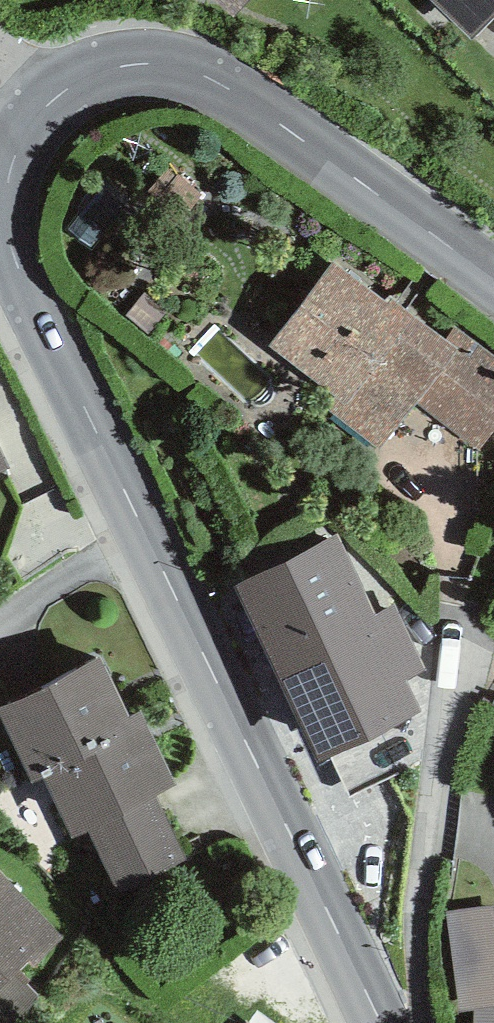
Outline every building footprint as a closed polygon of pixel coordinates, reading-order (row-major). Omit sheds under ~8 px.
[(493,16),(493,0),(431,0),(472,39),(493,16)] [(334,264),(268,347),(335,399),(327,409),(378,448),(415,401),(456,349),(445,340),(391,298),(386,304),(334,264)] [(445,340),(456,349),(415,401),(480,453),(493,436),(493,356),(456,326),(445,340)] [(9,468),(0,449),(0,472),(9,468)] [(234,585),(318,762),(421,713),(407,684),(428,674),(395,604),(374,614),(337,536),(234,585)] [(33,782),(43,777),(137,733),(129,717),(101,659),(0,708),(0,715),(33,782)] [(142,711),(129,717),(137,733),(43,777),(71,837),(89,830),(157,796),(178,787),(142,711)] [(190,864),(157,796),(89,830),(122,897),(190,864)] [(63,936),(0,874),(0,1022),(19,1022),(44,997),(23,976),(63,936)] [(447,912),(459,1011),(493,1006),(493,910),(493,906),(447,912)]
